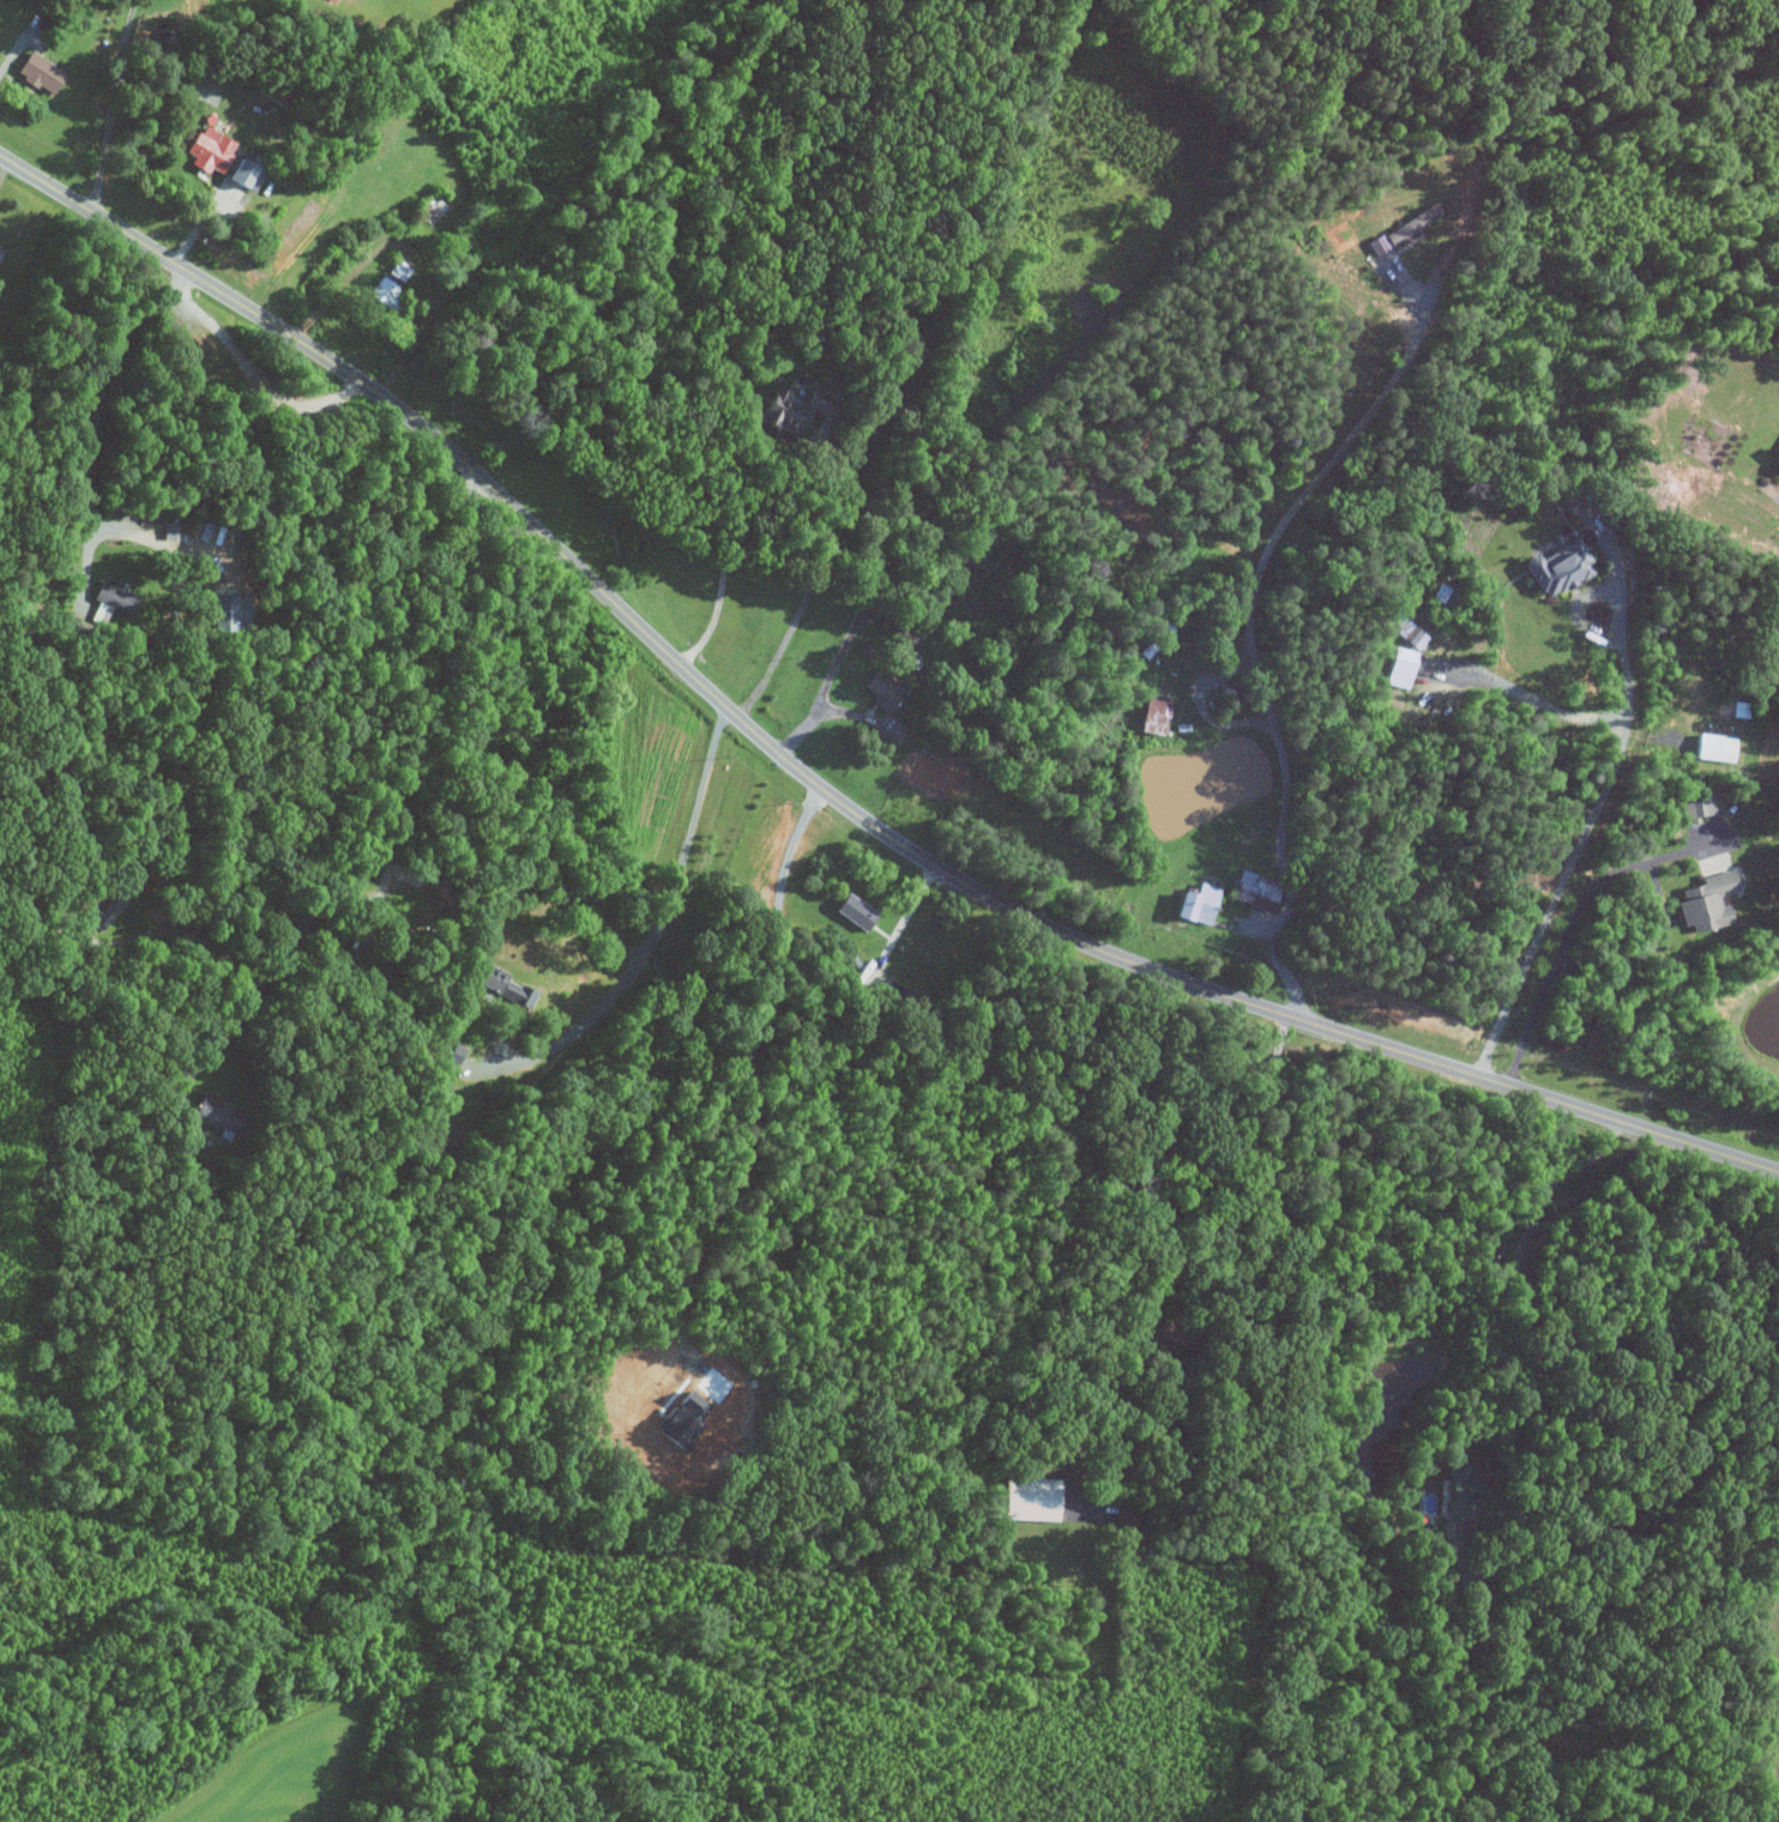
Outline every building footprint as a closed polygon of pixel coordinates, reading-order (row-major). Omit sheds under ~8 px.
[(21,77),(59,97),(71,74),(33,54),(21,77)] [(195,165),(213,174),(216,170),(227,175),(233,163),(223,158),(232,140),(206,127),(192,155),(198,158),(195,165)] [(232,179),(256,192),(268,169),(244,156),(232,179)] [(1387,246),(1435,214),(1428,202),(1379,235),(1387,246)] [(0,245),(0,266),(2,266),(9,249),(0,245)] [(391,274),(407,283),(415,269),(399,261),(391,274)] [(372,295),(391,307),(403,288),(384,276),(372,295)] [(795,439),(815,397),(808,394),(804,402),(768,385),(752,419),(795,439)] [(1774,444),(1764,460),(1778,469),(1778,447),(1774,444)] [(159,539),(173,539),(173,524),(159,524),(159,539)] [(1590,569),(1571,536),(1520,565),(1539,598),(1590,569)] [(126,582),(112,577),(110,584),(99,580),(91,600),(130,616),(137,597),(123,591),(126,582)] [(1428,598),(1443,606),(1451,590),(1436,582),(1428,598)] [(1415,651),(1426,638),(1396,611),(1385,623),(1415,651)] [(1410,651),(1387,647),(1382,685),(1405,688),(1410,651)] [(869,669),(858,687),(870,694),(866,701),(885,713),(900,687),(869,669)] [(1160,735),(1168,699),(1142,693),(1134,730),(1160,735)] [(1734,736),(1691,735),(1691,760),(1733,761),(1734,736)] [(1680,820),(1712,813),(1707,793),(1676,801),(1680,820)] [(1726,923),(1719,896),(1734,892),(1728,870),(1696,878),(1698,884),(1677,890),(1679,900),(1673,901),(1679,926),(1686,924),(1689,933),(1726,923)] [(1227,898),(1268,912),(1277,886),(1236,872),(1227,898)] [(1174,890),(1168,917),(1205,925),(1213,887),(1193,882),(1191,894),(1174,890)] [(830,913),(864,930),(873,911),(839,894),(830,913)] [(508,972),(480,962),(472,986),(528,1006),(533,992),(504,982),(508,972)] [(443,1058),(456,1065),(464,1050),(451,1043),(443,1058)] [(229,1131),(236,1111),(197,1097),(190,1117),(229,1131)] [(1053,1520),(1055,1479),(1002,1478),(1001,1519),(1053,1520)]
